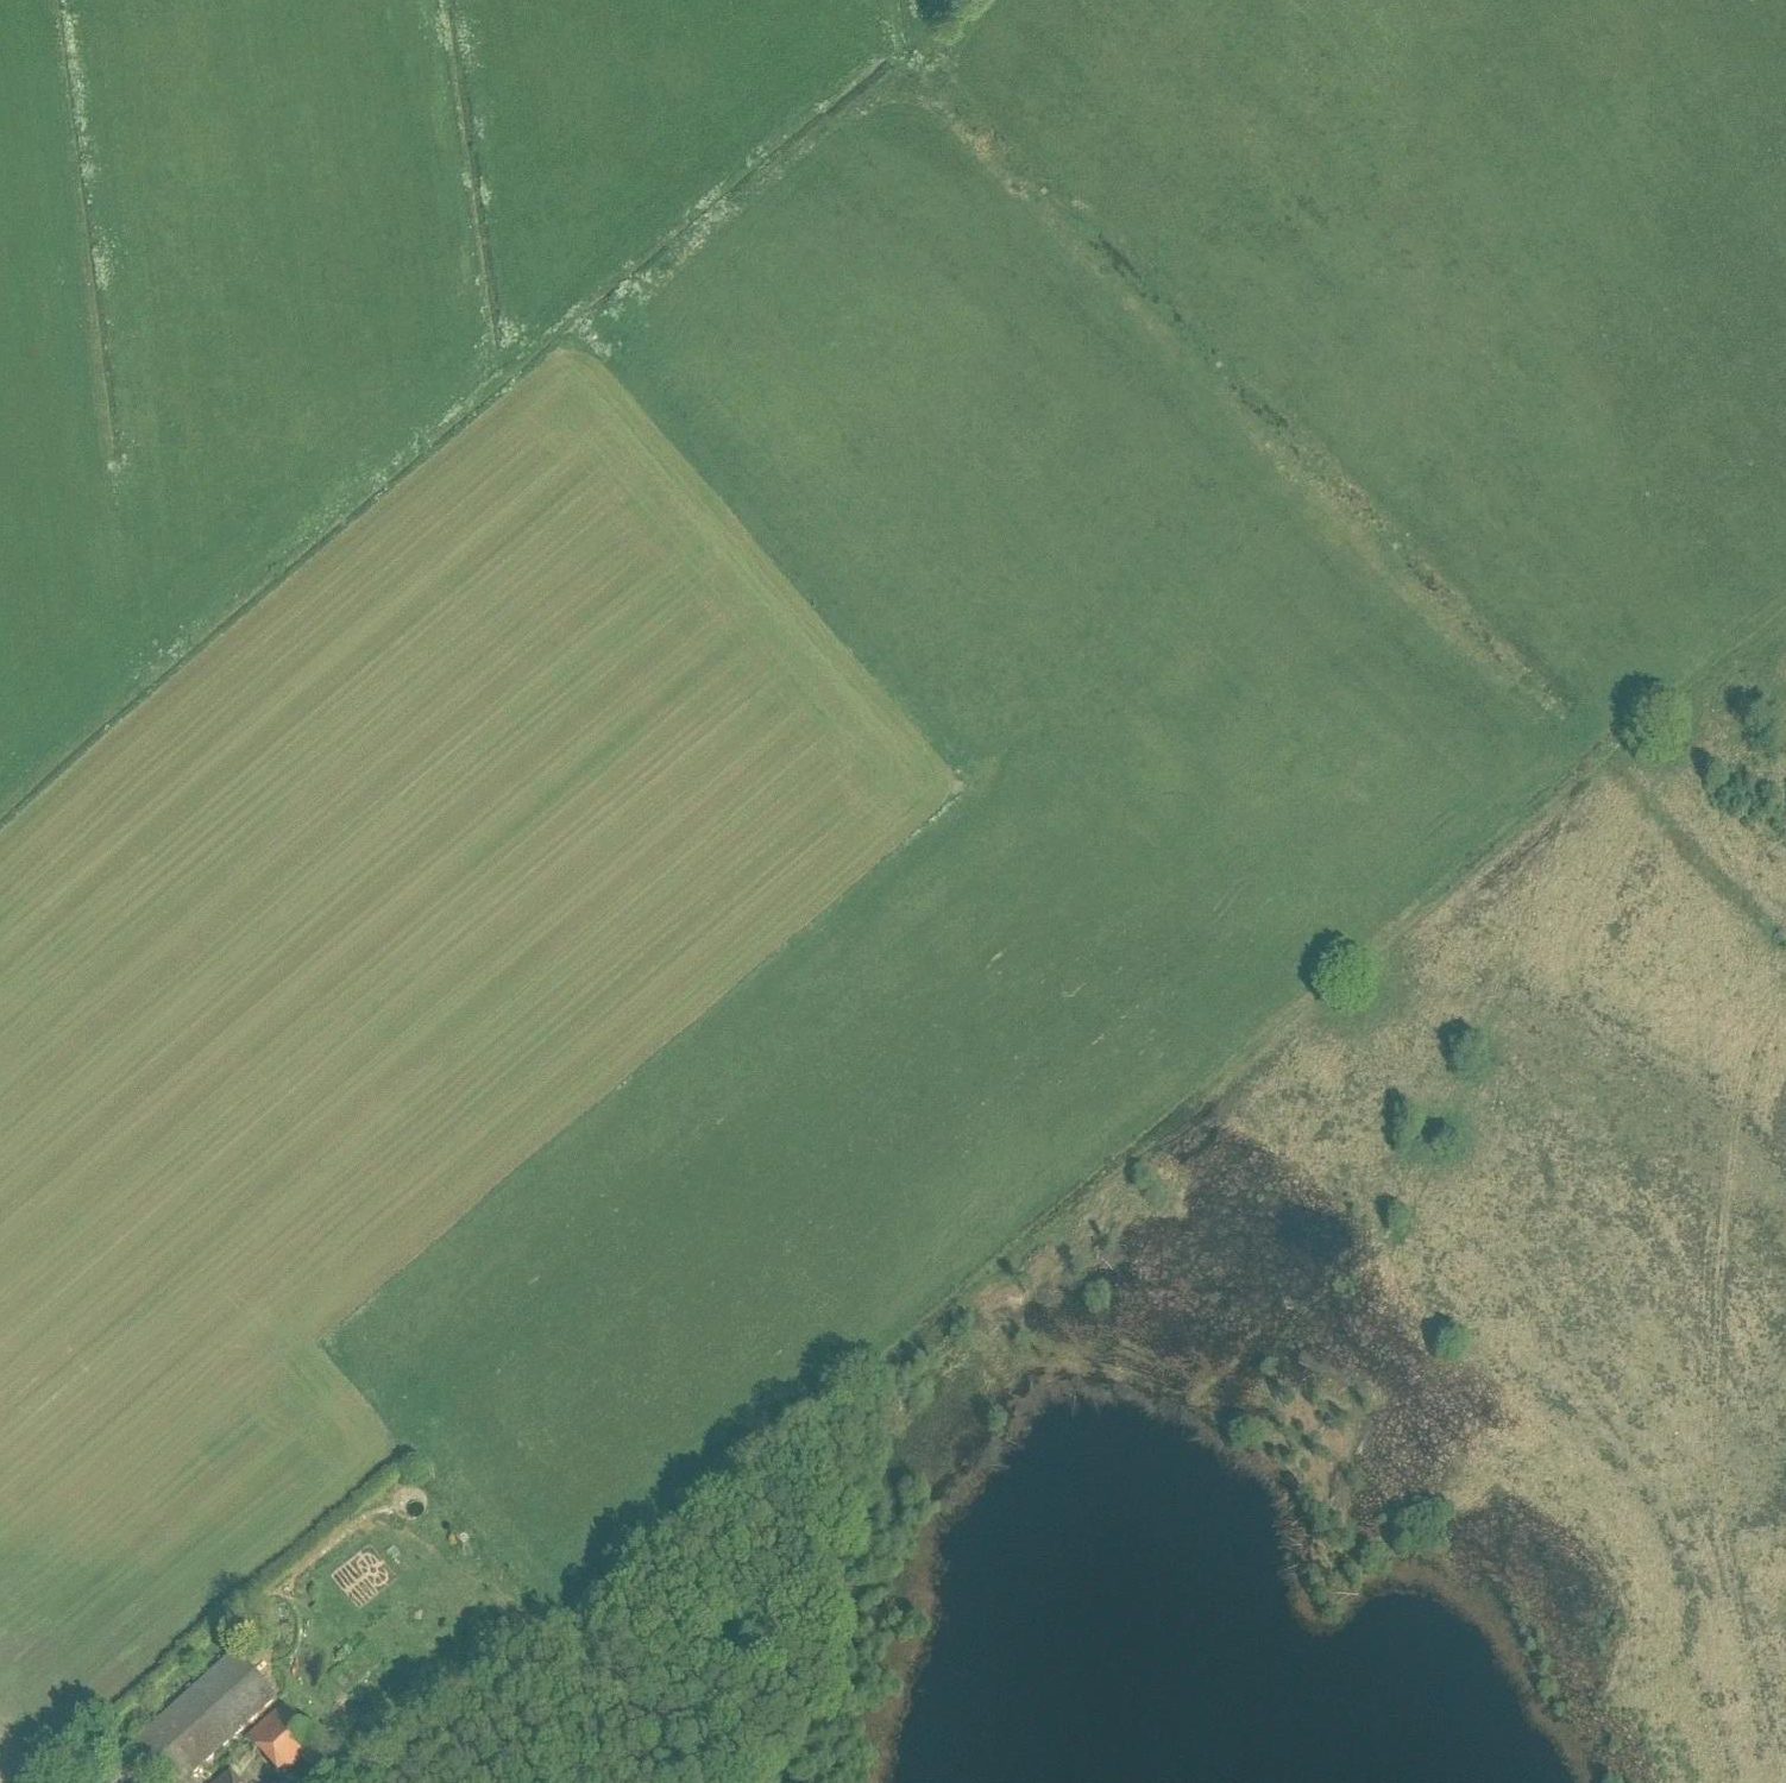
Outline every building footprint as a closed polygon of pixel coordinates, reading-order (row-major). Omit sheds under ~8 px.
[(187,1782),(277,1701),(234,1654),(132,1747),(165,1782),(188,1782),(187,1782)] [(247,1746),(282,1782),(299,1782),(326,1757),(283,1712),(247,1746)] [(230,1772),(218,1782),(240,1782),(230,1772)]
